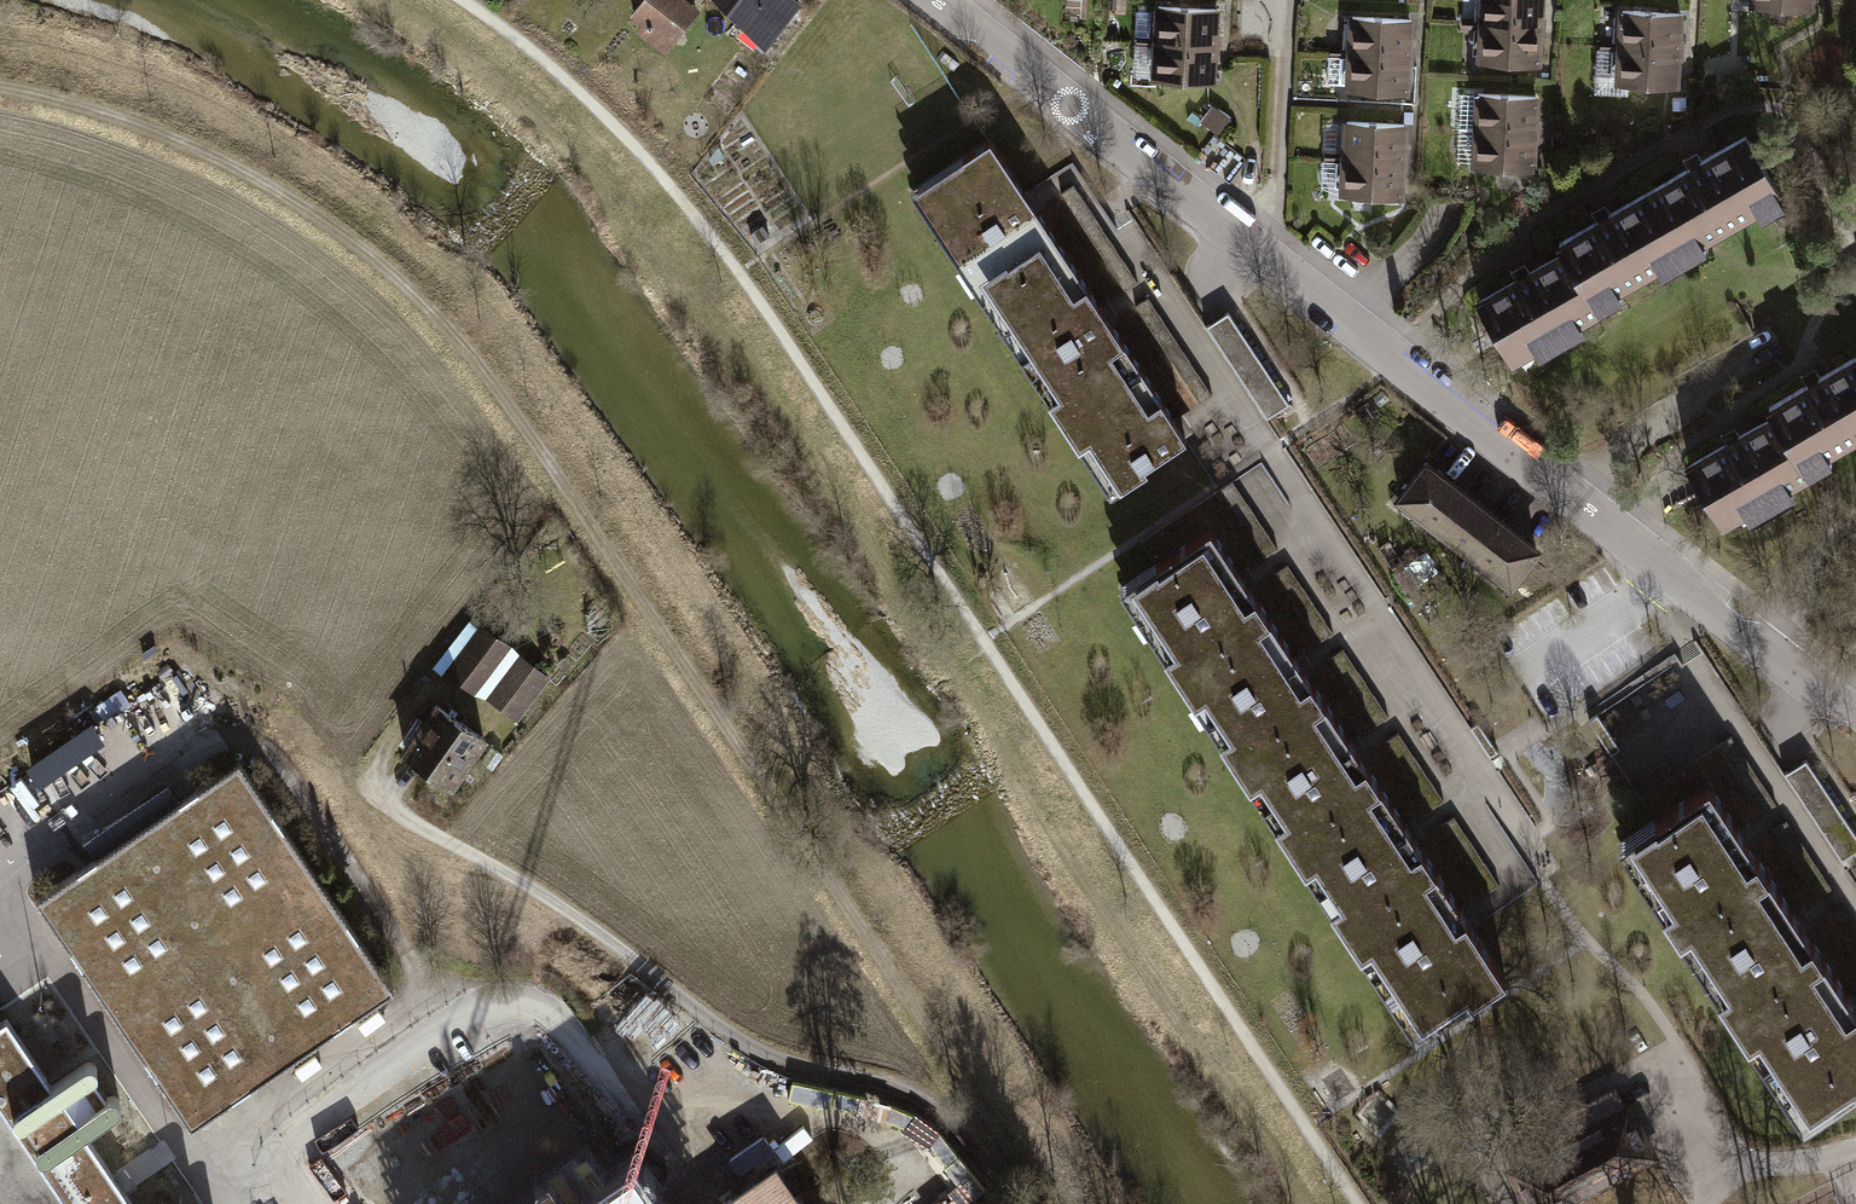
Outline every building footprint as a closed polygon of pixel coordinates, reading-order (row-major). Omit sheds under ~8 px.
[(661,59),(698,14),(680,0),(627,0),(636,7),(627,18),(638,26),(631,36),(661,59)] [(748,27),(742,36),(761,50),(795,6),(787,0),(712,0),(748,27)] [(1484,31),(1544,32),(1544,0),(1485,0),(1484,31)] [(1756,15),(1815,17),(1816,0),(1756,0),(1756,15)] [(1155,5),(1153,43),(1219,46),(1221,9),(1155,5)] [(1621,15),(1620,54),(1680,56),(1680,17),(1621,15)] [(1353,21),(1351,56),(1412,60),(1415,25),(1353,21)] [(1484,31),(1483,70),(1543,72),(1544,32),(1484,31)] [(1153,43),(1151,81),(1217,84),(1219,46),(1153,43)] [(1620,54),(1619,94),(1679,95),(1680,56),(1620,54)] [(1351,56),(1348,92),(1410,96),(1412,60),(1351,56)] [(1481,99),(1480,138),(1540,140),(1541,101),(1481,99)] [(1212,108),(1200,121),(1218,137),(1230,124),(1212,108)] [(1339,127),(1338,162),(1400,165),(1401,129),(1339,127)] [(1740,134),(1651,190),(1694,262),(1782,207),(1740,134)] [(1480,138),(1479,177),(1538,179),(1540,140),(1480,138)] [(1048,249),(982,148),(908,196),(974,297),(1048,249)] [(1338,162),(1337,198),(1399,200),(1400,165),(1338,162)] [(1651,190),(1563,245),(1568,253),(1606,317),(1694,262),(1651,190)] [(763,226),(750,234),(756,245),(770,236),(763,226)] [(1124,365),(1048,249),(974,297),(1049,413),(1124,365)] [(1568,253),(1480,308),(1522,380),(1611,325),(1606,317),(1568,253)] [(1230,316),(1209,329),(1267,420),(1288,406),(1230,316)] [(1774,405),(1779,414),(1808,464),(1855,437),(1855,357),(1774,405)] [(1179,449),(1124,365),(1049,413),(1104,497),(1179,449)] [(1779,414),(1690,466),(1723,522),(1812,470),(1808,464),(1779,414)] [(1388,510),(1427,540),(1462,494),(1423,463),(1388,510)] [(1234,521),(1258,510),(1244,481),(1210,498),(1243,566),(1253,561),(1234,521)] [(1427,540),(1466,570),(1502,524),(1462,494),(1427,540)] [(1466,570),(1505,600),(1541,554),(1502,524),(1466,570)] [(1214,535),(1121,596),(1179,685),(1273,624),(1214,535)] [(551,678),(472,618),(433,668),(473,698),(475,695),(487,699),(518,722),(551,678)] [(1273,624),(1179,685),(1238,774),(1331,714),(1273,624)] [(457,791),(492,740),(437,702),(402,752),(457,791)] [(1331,714),(1238,774),(1296,864),(1389,803),(1331,714)] [(1755,819),(1733,781),(1759,765),(1742,736),(1709,755),(1749,823),(1755,819)] [(395,991),(239,761),(180,801),(166,782),(82,840),(95,859),(35,900),(191,1129),(395,991)] [(1714,789),(1614,851),(1671,942),(1771,880),(1714,789)] [(1389,803),(1296,864),(1354,953),(1448,893),(1389,803)] [(1771,880),(1671,942),(1727,1033),(1828,970),(1771,880)] [(1448,893),(1354,953),(1413,1043),(1506,982),(1448,893)] [(1727,1033),(1784,1123),(1855,1078),(1855,1016),(1828,970),(1727,1033)] [(83,1129),(120,1105),(89,1059),(52,1084),(47,1077),(10,1021),(0,1028),(0,1203),(133,1203),(83,1129)] [(635,1163),(617,1176),(521,1035),(345,1155),(378,1203),(663,1203),(635,1163)] [(1661,1161),(1630,1105),(1627,1107),(1617,1088),(1562,1118),(1571,1135),(1505,1171),(1523,1203),(1581,1203),(1661,1161)] [(773,1156),(703,1203),(806,1203),(773,1156)]
